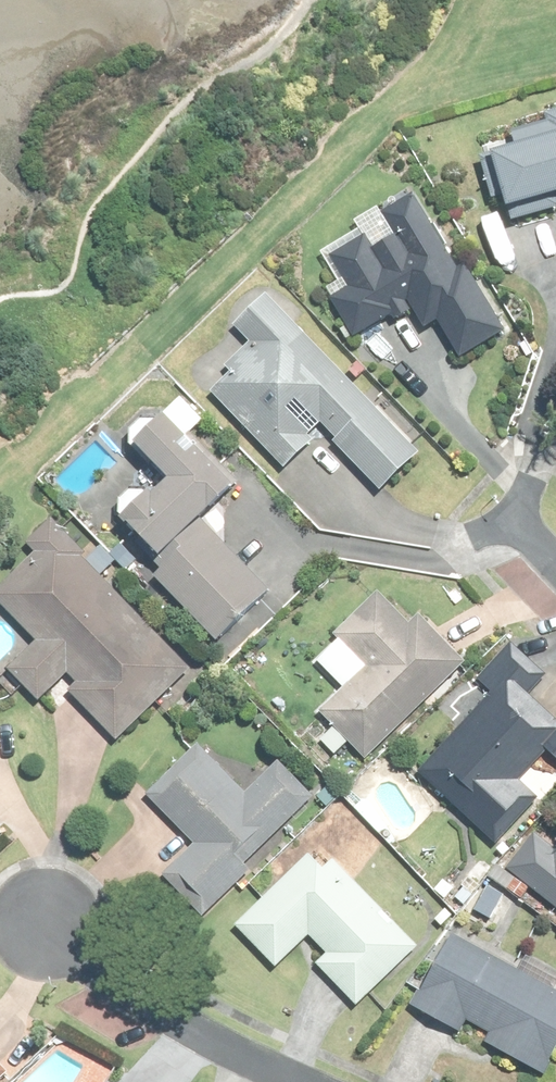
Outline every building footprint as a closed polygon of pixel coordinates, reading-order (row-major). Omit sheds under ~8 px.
[(494,130),(517,214),(555,203),(555,100),(548,102),(552,115),(494,130)] [(362,226),(324,249),(339,275),(329,281),(362,336),(409,308),(422,329),(441,318),(463,354),(517,322),(475,252),(464,259),(418,181),(357,217),(362,226)] [(423,450),(270,286),(235,318),(251,335),(229,355),(236,363),(210,386),(283,464),(324,426),(382,488),(423,450)] [(196,422),(174,399),(138,433),(171,468),(129,507),(166,547),(151,561),(221,637),(273,589),(201,512),(235,480),(188,429),(196,422)] [(118,735),(195,664),(65,524),(0,584),(0,592),(40,635),(7,665),(39,699),(63,676),(118,735)] [(322,707),(369,754),(467,656),(421,610),(413,619),(380,586),(335,630),(367,662),(322,707)] [(511,637),(477,676),(492,689),(421,770),(494,834),(535,787),(526,778),(552,748),(555,751),(555,714),(533,694),(552,673),(511,637)] [(157,876),(200,918),(322,793),(277,750),(245,783),(199,739),(147,792),(194,838),(157,876)] [(509,862),(555,899),(555,831),(542,820),(509,862)] [(320,840),(239,920),(282,963),(313,932),(331,949),(317,963),(356,1001),(418,939),(320,840)] [(450,923),(412,1001),(462,1026),(466,1017),(490,1029),(486,1037),(548,1067),(555,1050),(555,975),(450,923)] [(9,1063),(0,1054),(0,1072),(9,1063)] [(89,1073),(82,1081),(103,1081),(89,1073)]
